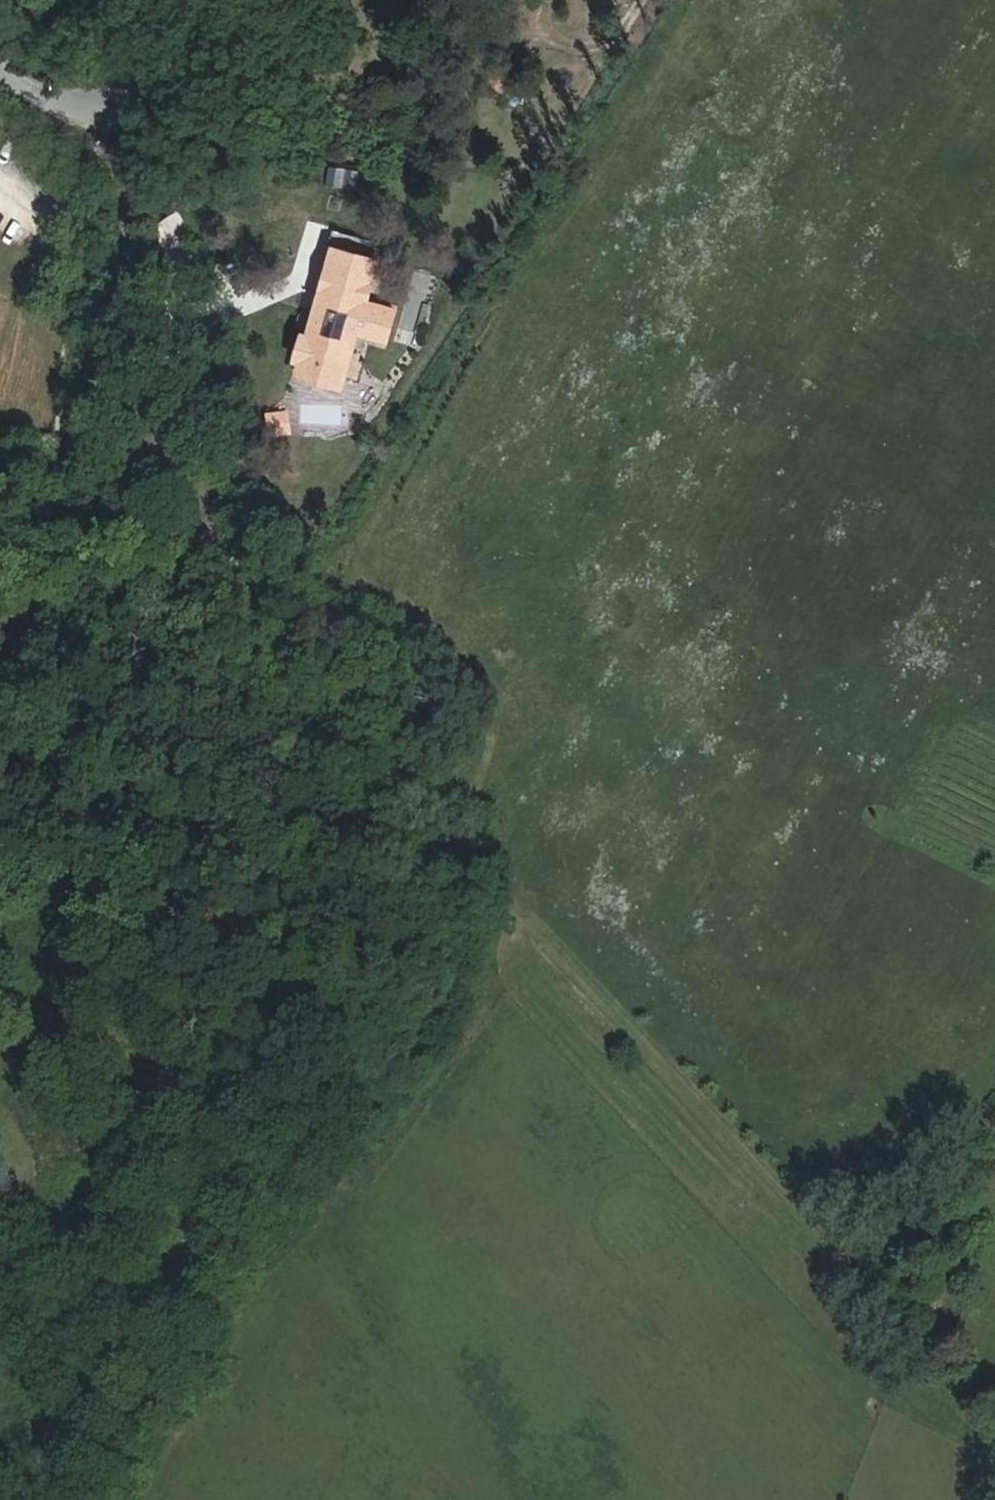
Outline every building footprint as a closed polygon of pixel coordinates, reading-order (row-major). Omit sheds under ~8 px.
[(181,209),(155,221),(171,257),(198,245),(181,209)] [(382,257),(337,244),(303,370),(344,382),(359,328),(390,336),(397,306),(371,298),(382,257)]
